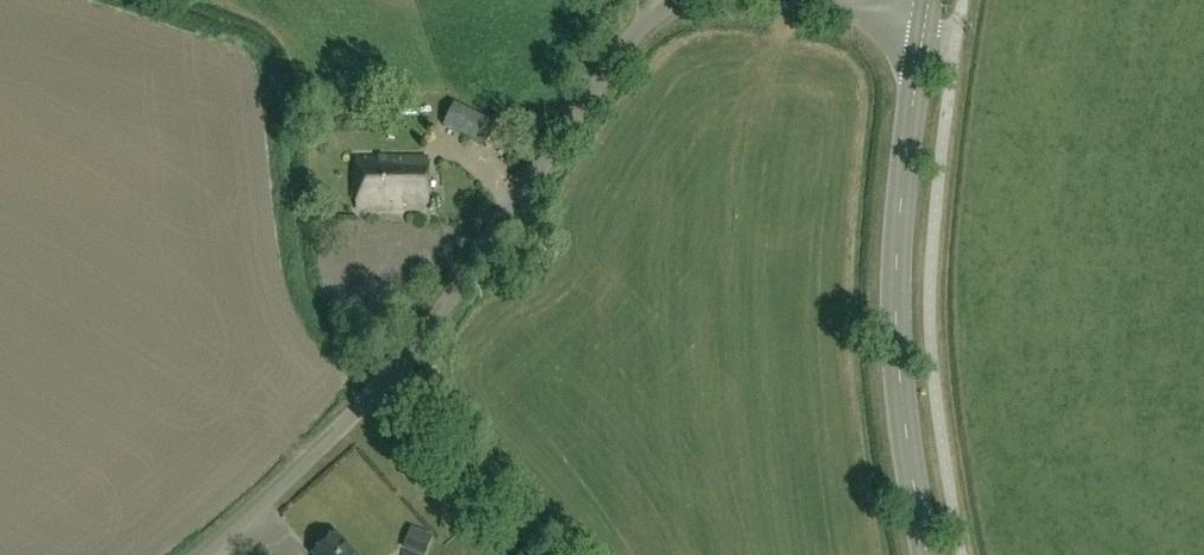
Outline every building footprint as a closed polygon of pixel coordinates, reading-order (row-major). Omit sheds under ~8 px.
[(483,145),(495,122),(454,102),(444,126),(483,145)] [(427,211),(428,159),(356,159),(357,210),(427,211)] [(336,530),(310,554),(311,554),(359,554),(336,530)]
